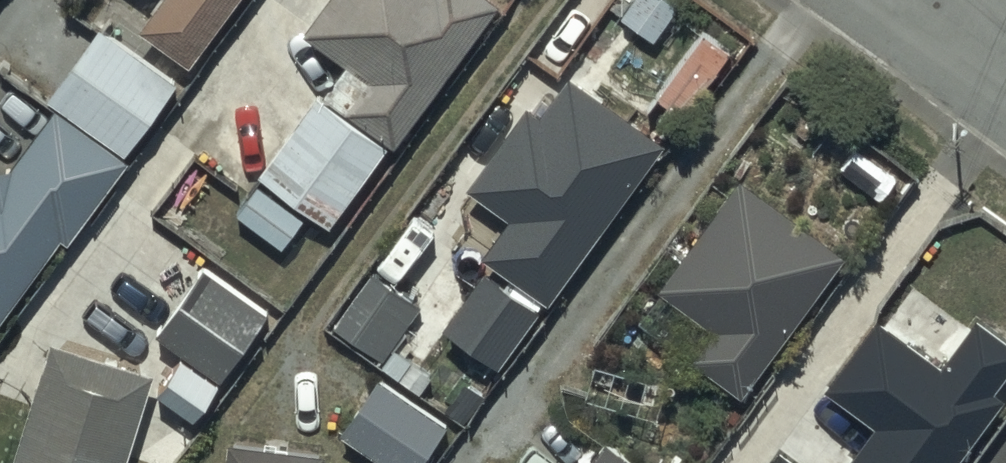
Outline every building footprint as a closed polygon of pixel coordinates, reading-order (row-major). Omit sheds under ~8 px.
[(139,27),(189,62),(233,0),(159,0),(139,27)] [(492,0),(325,0),(305,29),(348,59),(323,95),(318,91),(259,173),(331,225),(492,0)] [(98,22),(46,94),(123,150),(175,78),(98,22)] [(544,301),(660,140),(564,71),(535,111),(522,102),(464,183),(506,214),(478,254),(544,301)] [(0,168),(0,316),(59,236),(66,241),(126,159),(54,106),(9,166),(0,168)] [(738,393),(839,251),(735,177),(656,288),(708,326),(687,357),(738,393)] [(268,312),(203,267),(156,334),(221,379),(268,312)] [(370,269),(331,323),(382,360),(379,364),(396,376),(409,358),(392,345),(420,306),(370,269)] [(472,350),(499,368),(538,311),(479,272),(441,329),(472,350)] [(878,321),(826,391),(873,426),(846,462),(954,462),(1002,399),(991,392),(1005,372),(1005,345),(977,324),(943,369),(878,321)] [(12,462),(124,462),(153,371),(51,339),(12,462)] [(340,433),(384,462),(416,462),(443,424),(377,379),(340,433)] [(326,453),(229,439),(226,462),(324,462),(326,453)] [(603,442),(587,462),(631,462),(603,442)]
